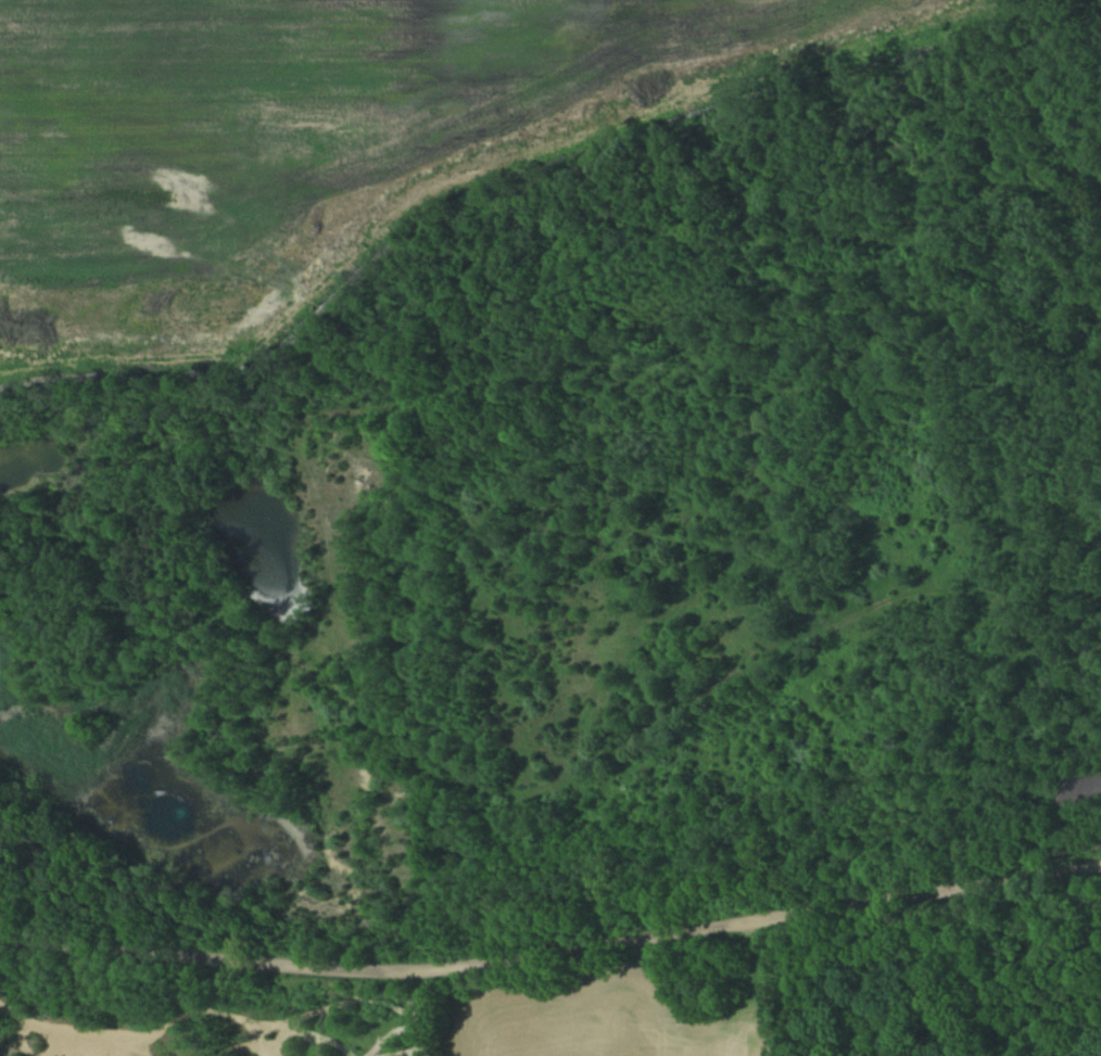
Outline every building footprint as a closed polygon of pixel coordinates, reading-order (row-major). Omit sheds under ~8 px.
[(1055,774),(1062,811),(1100,804),(1100,766),(1055,774)]
